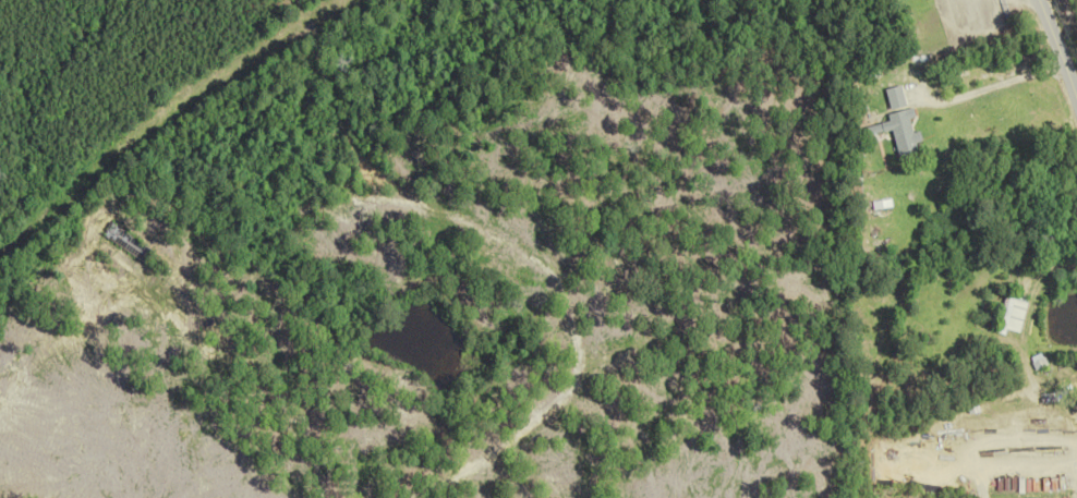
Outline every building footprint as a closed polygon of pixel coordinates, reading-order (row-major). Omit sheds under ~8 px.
[(889,114),(901,162),(922,157),(909,109),(889,114)] [(105,237),(149,262),(155,250),(112,225),(105,237)] [(1023,334),(1032,297),(1009,291),(998,333),(1008,335),(1009,331),(1023,334)]
